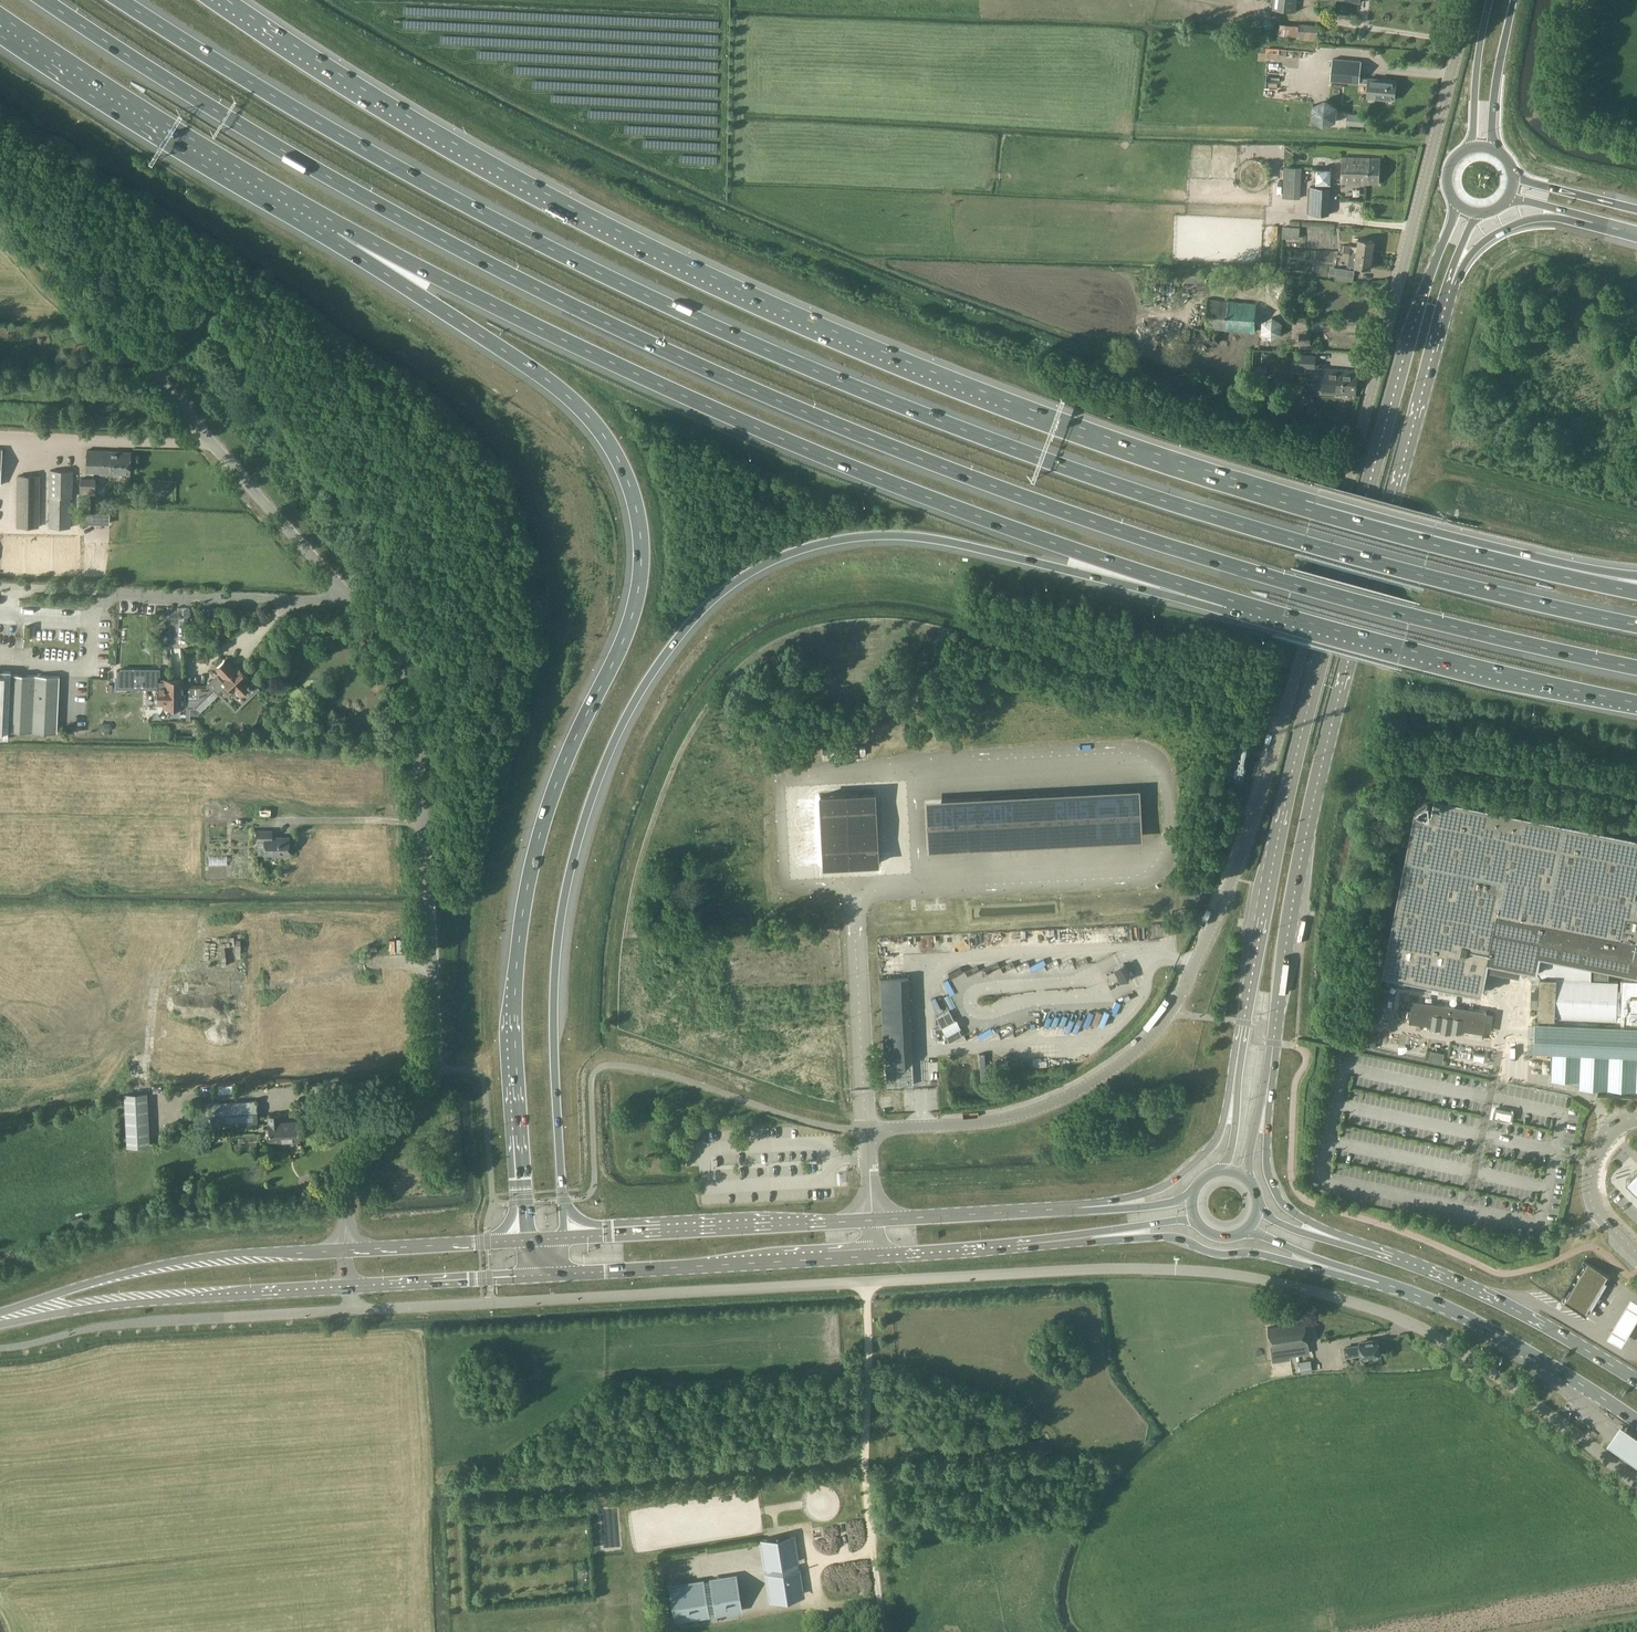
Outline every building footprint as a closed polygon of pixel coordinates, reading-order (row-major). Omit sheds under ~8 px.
[(1297,0),(1275,0),(1274,9),(1296,11),(1297,0)] [(1255,18),(1252,26),(1259,28),(1261,20),(1255,18)] [(1368,82),(1366,97),(1395,99),(1396,81),(1366,78),(1366,76),(1360,76),(1361,61),(1333,59),(1331,81),(1359,83),(1359,81),(1368,82)] [(1326,98),(1313,104),(1312,118),(1323,127),(1336,121),(1338,106),(1326,98)] [(1379,184),(1380,158),(1342,157),(1342,183),(1379,184)] [(1318,169),(1317,182),(1331,182),(1331,169),(1318,169)] [(1310,187),(1309,213),(1329,214),(1330,188),(1310,187)] [(1282,238),(1299,238),(1300,227),(1283,226),(1282,238)] [(1345,245),(1344,249),(1373,253),(1375,241),(1359,239),(1358,247),(1345,245)] [(1371,269),(1373,253),(1344,249),(1343,256),(1349,257),(1348,266),(1355,267),(1371,269)] [(1348,269),(1337,267),(1336,275),(1347,276),(1348,269)] [(1230,285),(1243,286),(1244,275),(1230,274),(1230,285)] [(1316,294),(1317,286),(1309,285),(1308,294),(1316,294)] [(1209,299),(1207,328),(1255,332),(1257,304),(1209,299)] [(1283,323),(1272,316),(1262,322),(1261,333),(1272,339),(1282,334),(1283,323)] [(1220,330),(1196,328),(1195,340),(1219,342),(1220,330)] [(1300,332),(1300,343),(1311,343),(1311,332),(1300,332)] [(1293,366),(1306,367),(1315,367),(1316,355),(1294,354),(1293,366)] [(1254,377),(1263,377),(1263,366),(1254,366),(1254,377)] [(1358,370),(1323,368),(1322,393),(1357,395),(1358,370)] [(130,474),(130,471),(132,470),(132,466),(131,465),(131,452),(87,450),(86,472),(130,474)] [(51,470),(51,527),(72,527),(72,496),(73,496),(73,470),(51,470)] [(40,476),(18,476),(19,527),(40,527),(40,476)] [(81,478),(81,493),(96,493),(96,478),(81,478)] [(110,523),(110,513),(83,513),(83,523),(110,523)] [(188,699),(188,707),(195,707),(212,692),(214,690),(218,695),(223,690),(229,696),(234,691),(235,690),(240,695),(253,682),(238,667),(236,669),(226,659),(217,668),(222,673),(207,687),(199,687),(199,699),(188,699)] [(117,669),(117,687),(158,687),(158,703),(158,721),(183,721),(183,707),(188,707),(188,699),(199,699),(199,687),(183,686),(183,680),(165,679),(158,679),(158,670),(117,669)] [(9,737),(9,730),(58,731),(60,675),(12,673),(12,670),(0,670),(0,737),(9,737)] [(1260,717),(1254,716),(1251,725),(1257,727),(1260,717)] [(830,747),(831,761),(844,760),(843,746),(830,747)] [(845,747),(846,760),(858,760),(858,746),(845,747)] [(1248,756),(1250,750),(1239,746),(1237,753),(1248,756)] [(1227,775),(1227,776),(1227,777),(1228,777),(1228,778),(1229,778),(1241,781),(1242,781),(1243,780),(1243,779),(1247,768),(1247,767),(1247,766),(1246,766),(1246,765),(1245,765),(1233,762),(1232,762),(1231,762),(1231,763),(1230,763),(1227,775)] [(1432,811),(1416,808),(1399,891),(1400,891),(1384,972),(1482,992),(1487,967),(1520,974),(1521,967),(1536,970),(1540,976),(1541,977),(1541,976),(1556,977),(1556,978),(1591,980),(1591,963),(1609,967),(1609,968),(1628,972),(1636,973),(1636,835),(1435,795),(1432,811)] [(876,797),(820,800),(824,872),(879,870),(876,797)] [(980,797),(940,800),(942,849),(983,847),(980,797)] [(265,854),(290,854),(290,837),(272,837),(272,830),(259,831),(259,840),(265,840),(265,854)] [(1623,978),(1622,989),(1617,988),(1617,981),(1608,980),(1609,967),(1591,963),(1591,980),(1556,978),(1556,977),(1541,976),(1541,977),(1539,1016),(1540,1016),(1540,1020),(1537,1020),(1535,1049),(1545,1050),(1545,1051),(1552,1051),(1551,1074),(1552,1074),(1552,1078),(1559,1078),(1559,1079),(1580,1080),(1579,1086),(1598,1087),(1598,1088),(1598,1087),(1636,1089),(1636,979),(1623,978)] [(1123,966),(1117,969),(1123,981),(1129,978),(1123,966)] [(909,977),(880,978),(882,1025),(911,1023),(909,977)] [(1487,1011),(1412,1001),(1409,1022),(1430,1025),(1430,1028),(1441,1030),(1440,1032),(1451,1034),(1452,1031),(1462,1033),(1463,1030),(1484,1033),(1487,1011)] [(949,1010),(936,1017),(949,1041),(962,1034),(949,1010)] [(885,1061),(886,1085),(886,1086),(913,1085),(912,1060),(885,1061)] [(147,1092),(125,1093),(127,1146),(149,1145),(147,1092)] [(195,1126),(257,1123),(256,1100),(194,1103),(195,1126)] [(280,1121),(280,1115),(269,1115),(269,1122),(270,1142),(300,1140),(299,1123),(280,1124),(280,1121)] [(1568,1303),(1565,1301),(1565,1302),(1587,1315),(1587,1314),(1586,1314),(1598,1293),(1608,1275),(1610,1276),(1610,1275),(1592,1264),(1568,1303)] [(1608,1335),(1623,1344),(1636,1320),(1636,1298),(1632,1295),(1608,1335)] [(1309,1349),(1305,1322),(1269,1327),(1273,1355),(1309,1349)] [(1362,1356),(1381,1353),(1379,1339),(1360,1342),(1361,1345),(1345,1347),(1347,1356),(1362,1354),(1362,1356)] [(1622,1424),(1610,1443),(1636,1462),(1636,1434),(1622,1424)] [(790,1538),(765,1542),(769,1567),(794,1563),(790,1538)] [(795,1570),(770,1574),(774,1598),(799,1594),(795,1570)] [(678,1616),(738,1607),(733,1580),(673,1589),(678,1616)]
